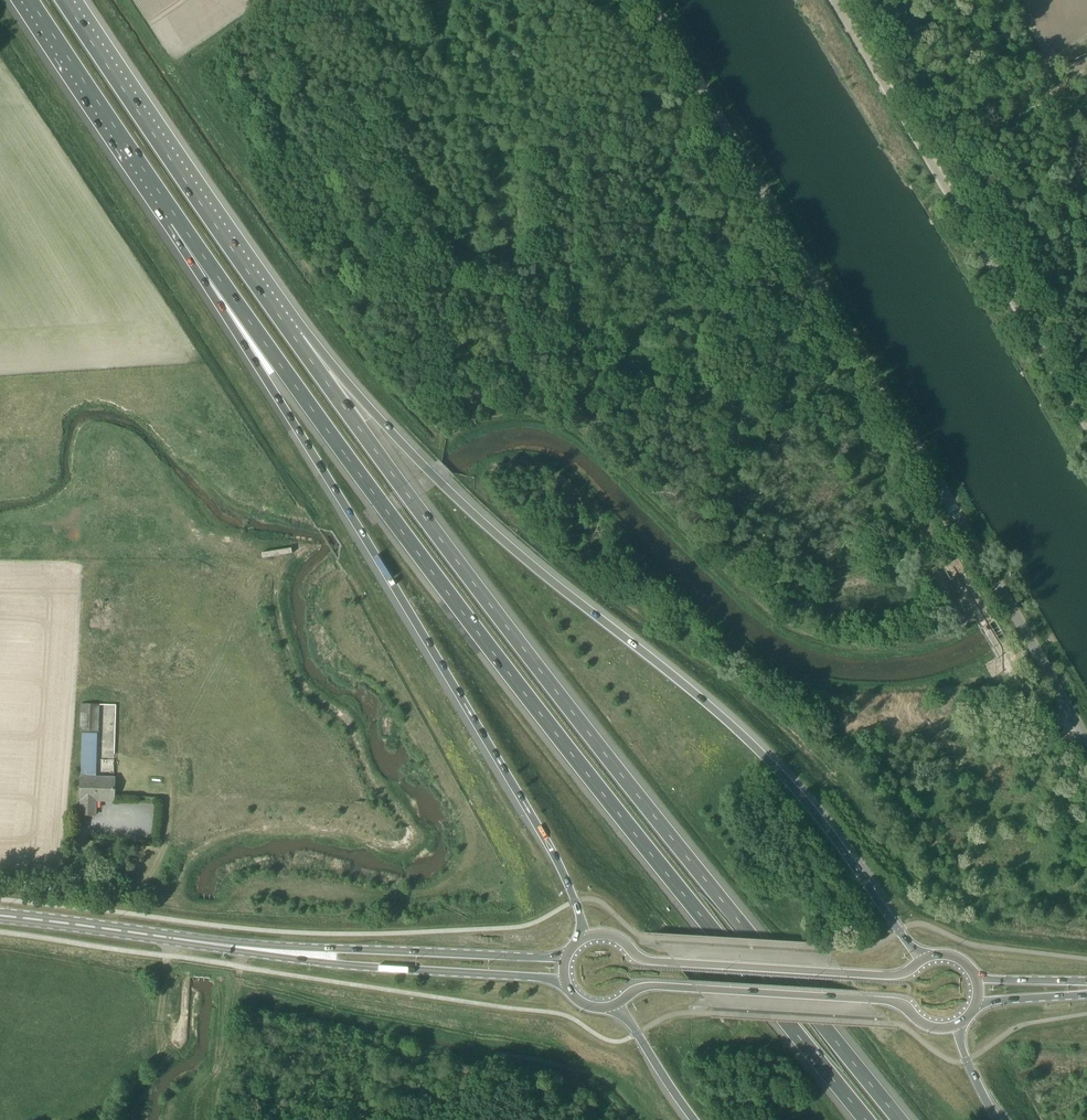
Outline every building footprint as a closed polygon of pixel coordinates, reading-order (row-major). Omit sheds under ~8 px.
[(81,704),(81,733),(80,733),(80,775),(94,775),(94,771),(91,771),(91,733),(100,733),(100,704),(81,704)] [(94,775),(80,775),(80,800),(81,800),(81,816),(95,816),(95,800),(113,800),(113,775),(94,775)]
